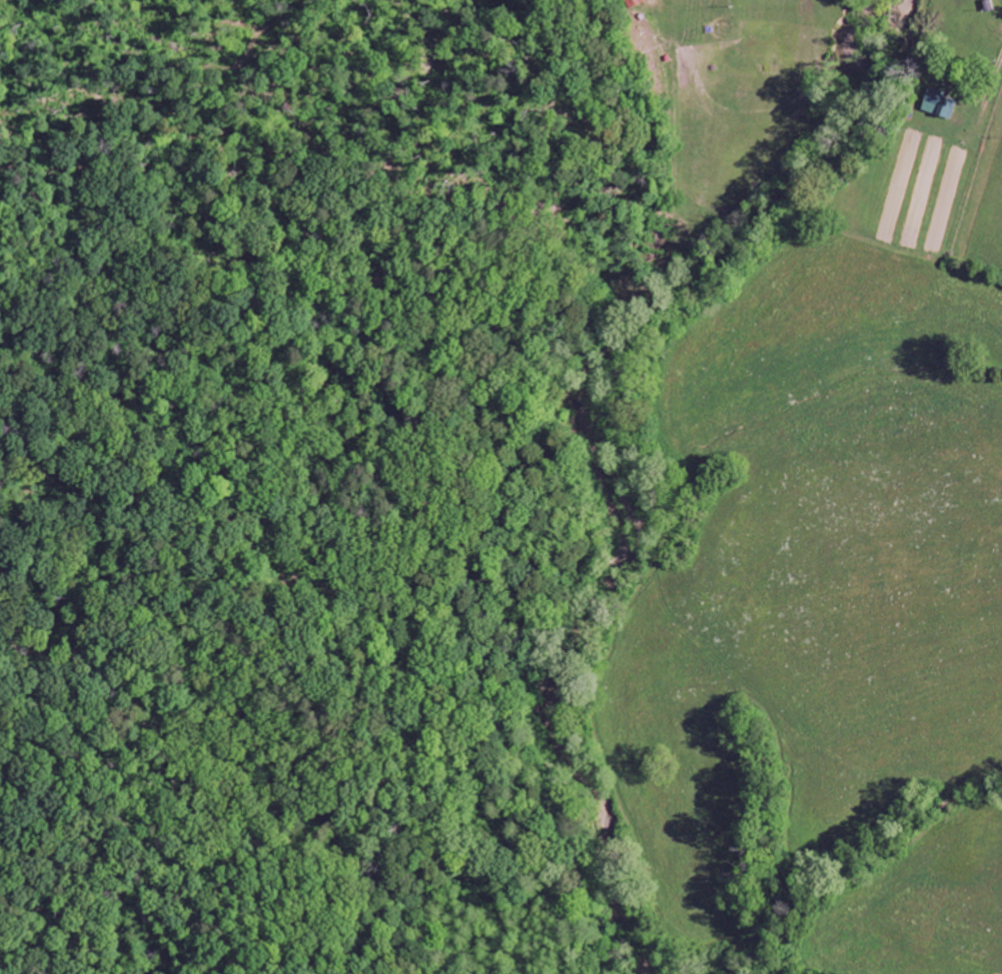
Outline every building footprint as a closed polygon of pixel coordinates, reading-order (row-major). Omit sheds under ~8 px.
[(950,120),(956,99),(927,90),(920,111),(950,120)]
